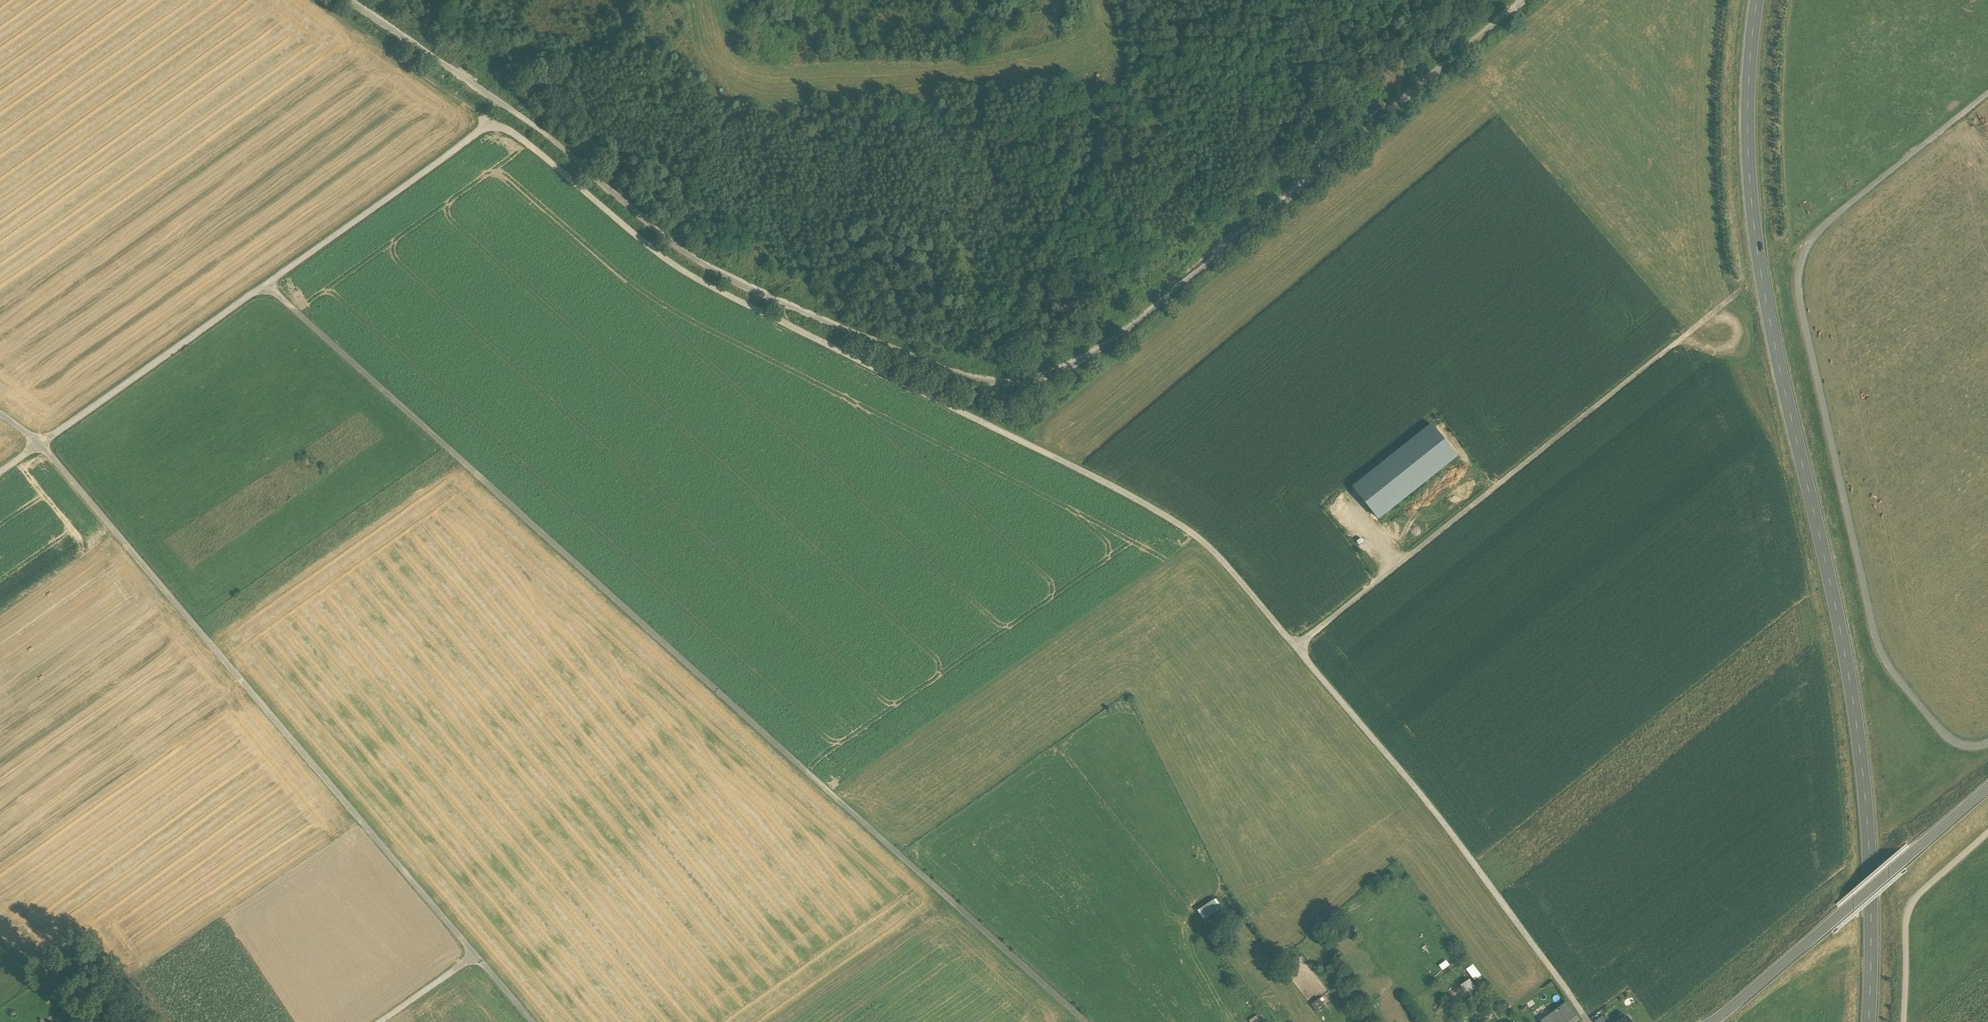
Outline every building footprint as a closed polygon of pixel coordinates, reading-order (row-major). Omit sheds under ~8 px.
[(1459,459),(1433,425),(1353,487),(1379,521),(1459,459)] [(1215,897),(1197,909),(1204,919),(1222,907),(1215,897)] [(1466,968),(1474,980),(1481,975),(1474,963),(1466,968)] [(1466,994),(1476,989),(1470,978),(1460,983),(1466,994)] [(1321,998),(1312,1002),(1316,1011),(1325,1007),(1321,998)] [(1548,1021),(1567,1021),(1569,1021),(1562,1012),(1548,1021)]
